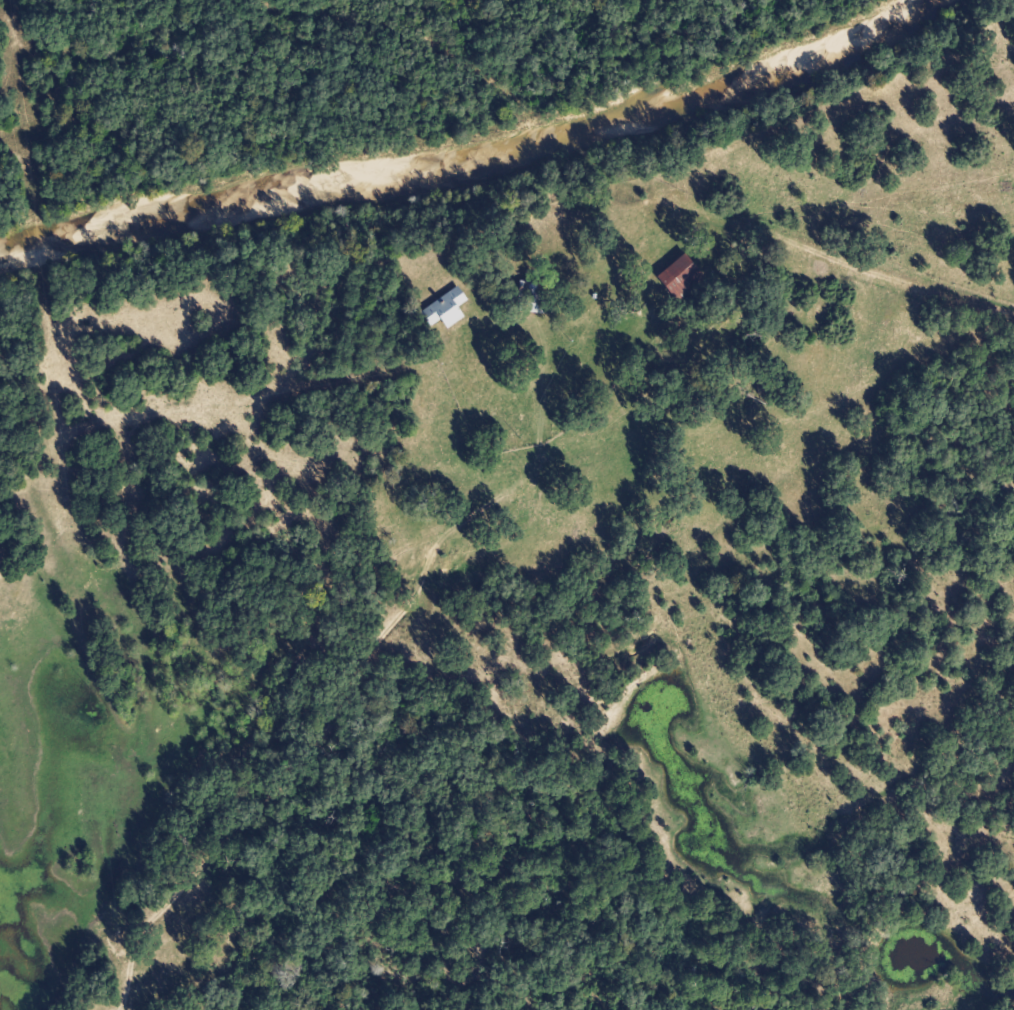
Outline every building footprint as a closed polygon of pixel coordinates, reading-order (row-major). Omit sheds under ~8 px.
[(657,276),(679,301),(705,277),(683,252),(657,276)] [(464,316),(457,304),(467,299),(459,285),(420,308),(429,324),(441,317),(446,326),(464,316)]
